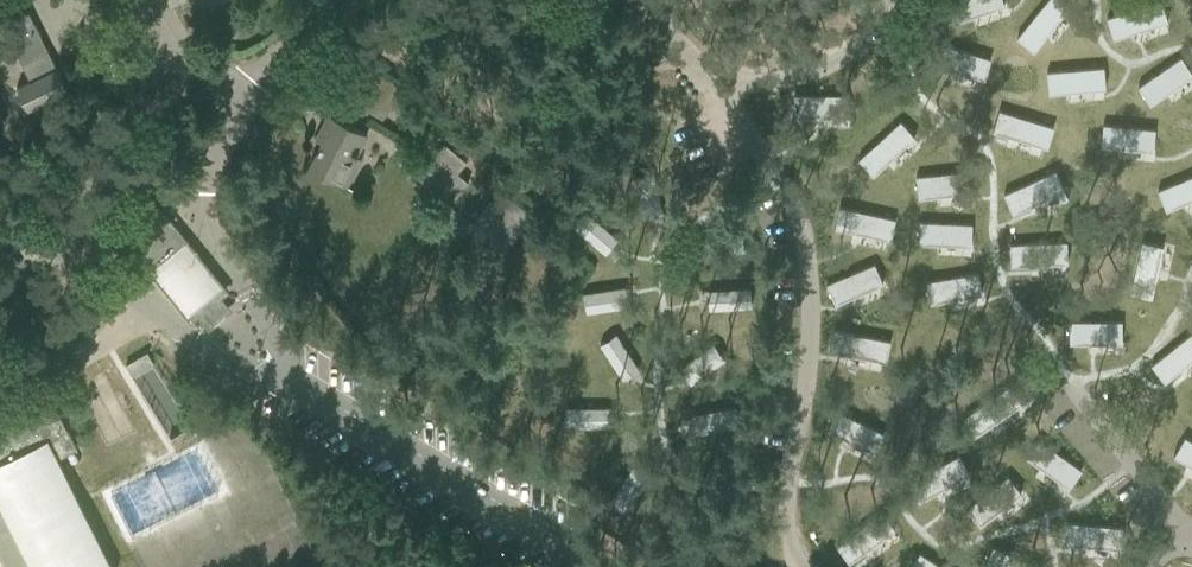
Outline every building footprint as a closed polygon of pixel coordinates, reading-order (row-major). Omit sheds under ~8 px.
[(948,2),(955,22),(1004,5),(1002,0),(953,0),(948,2)] [(1016,37),(1033,51),(1069,7),(1061,0),(1047,0),(1016,37)] [(1160,0),(1106,17),(1113,38),(1167,21),(1160,0)] [(2,25),(0,26),(0,43),(8,39),(29,81),(17,87),(28,110),(67,91),(26,6),(0,18),(0,22),(2,25)] [(943,44),(983,42),(982,24),(943,25),(943,44)] [(936,43),(930,64),(984,79),(990,58),(936,43)] [(1138,86),(1150,103),(1191,75),(1191,74),(1181,57),(1138,86)] [(1103,67),(1047,71),(1048,93),(1105,88),(1103,67)] [(794,94),(794,116),(846,118),(847,96),(794,94)] [(999,111),(993,130),(1047,147),(1053,127),(999,111)] [(356,155),(367,133),(329,113),(316,139),(323,142),(309,168),(346,187),(361,158),(356,155)] [(899,121),(858,159),(873,175),(914,137),(899,121)] [(1103,124),(1101,146),(1152,151),(1154,129),(1103,124)] [(444,143),(416,176),(450,204),(468,182),(457,172),(466,161),(444,143)] [(1056,171),(1004,194),(1012,213),(1064,190),(1056,171)] [(653,172),(635,176),(644,217),(652,216),(662,213),(653,172)] [(969,172),(917,176),(919,196),(971,192),(969,172)] [(1157,190),(1166,210),(1191,199),(1191,176),(1157,190)] [(224,286),(155,201),(151,197),(125,218),(144,241),(133,250),(149,270),(187,316),(224,286)] [(490,199),(471,221),(504,249),(532,216),(511,198),(501,209),(490,199)] [(839,206),(835,228),(890,240),(894,219),(839,206)] [(586,211),(573,226),(606,253),(618,238),(586,211)] [(919,222),(918,243),(970,246),(971,224),(919,222)] [(740,232),(699,243),(704,261),(709,260),(745,250),(740,232)] [(1066,241),(1010,244),(1011,266),(1067,263),(1066,241)] [(1141,241),(1130,292),(1152,296),(1163,246),(1141,241)] [(874,263),(826,285),(835,304),(882,283),(874,263)] [(978,273),(927,281),(930,302),(981,294),(978,273)] [(624,286),(583,293),(586,312),(627,305),(624,286)] [(712,290),(708,290),(709,309),(751,306),(750,288),(712,290)] [(1070,321),(1070,342),(1122,342),(1122,321),(1070,321)] [(834,330),(830,350),(885,362),(890,341),(834,330)] [(1151,364),(1165,382),(1191,360),(1191,332),(1151,364)] [(616,333),(600,343),(623,379),(632,373),(639,368),(616,333)] [(713,343),(679,368),(690,384),(724,359),(713,343)] [(1009,386),(963,417),(974,434),(1021,403),(1009,386)] [(31,409),(0,424),(0,566),(113,566),(48,439),(67,429),(52,398),(31,409)] [(734,406),(693,415),(696,434),(738,425),(734,406)] [(561,407),(560,426),(603,426),(603,418),(603,407),(561,407)] [(837,410),(827,430),(874,453),(883,434),(837,410)] [(1174,455),(1191,467),(1191,441),(1185,437),(1174,455)] [(1038,440),(1026,457),(1069,487),(1081,470),(1038,440)] [(959,456),(909,483),(919,501),(969,474),(959,456)] [(633,466),(609,501),(625,512),(649,477),(639,470),(633,466)] [(1008,476),(967,508),(980,525),(1021,493),(1008,476)] [(883,512),(837,545),(849,562),(895,529),(883,512)] [(1066,522),(1064,543),(1121,549),(1123,527),(1066,522)] [(984,566),(985,566),(1040,566),(1041,566),(992,547),(984,566)] [(910,566),(941,566),(919,553),(910,566)]
